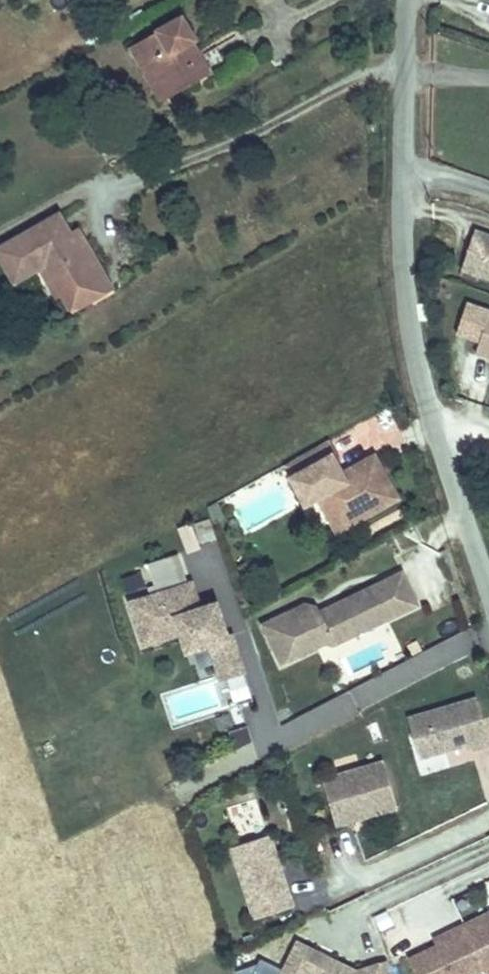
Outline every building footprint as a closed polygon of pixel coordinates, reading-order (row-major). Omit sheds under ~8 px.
[(189,19),(148,41),(166,73),(161,76),(174,98),(216,74),(198,43),(201,41),(189,19)] [(166,73),(148,41),(138,47),(169,101),(174,98),(161,76),(166,73)] [(44,271),(54,265),(58,263),(75,291),(114,268),(95,236),(81,245),(75,235),(82,230),(73,214),(11,250),(28,280),(44,271)] [(90,226),(82,230),(75,235),(81,245),(95,236),(90,226)] [(483,234),(470,271),(488,278),(488,236),(483,234)] [(58,263),(54,265),(70,294),(75,291),(58,263)] [(468,300),(457,333),(481,339),(479,351),(488,355),(488,308),(468,300)] [(343,451),(332,431),(288,457),(294,470),(314,459),(318,465),(343,451)] [(404,488),(378,445),(318,480),(343,523),(404,488)] [(298,476),(318,465),(314,459),(294,470),(298,476)] [(192,521),(176,527),(185,552),(201,546),(192,521)] [(423,593),(408,562),(345,592),(348,598),(333,606),(324,603),(321,597),(314,601),(311,594),(269,615),(288,654),(336,631),(338,635),(363,623),(360,617),(386,604),(389,610),(423,594),(423,593)] [(233,629),(222,595),(216,597),(205,600),(203,595),(197,575),(155,589),(156,594),(138,599),(150,636),(195,621),(201,641),(215,637),(226,670),(249,662),(237,628),(233,629)] [(216,597),(215,591),(203,595),(205,600),(216,597)] [(348,598),(345,592),(324,603),(333,606),(348,598)] [(363,623),(389,610),(386,604),(360,617),(363,623)] [(201,641),(195,621),(186,624),(193,643),(201,641)] [(259,692),(249,662),(226,670),(235,699),(259,692)] [(204,710),(197,690),(169,700),(176,720),(204,710)] [(484,743),(470,697),(402,718),(414,758),(465,743),(467,748),(484,743)] [(235,746),(253,740),(248,724),(229,730),(235,746)] [(392,807),(378,761),(317,780),(331,826),(392,807)] [(289,907),(264,836),(227,849),(251,920),(289,907)] [(488,965),(488,919),(480,924),(477,917),(462,924),(481,962),(484,967),(488,965)] [(484,967),(481,962),(462,924),(448,932),(451,938),(407,960),(414,973),(470,973),(484,967)] [(387,961),(355,972),(330,960),(327,965),(314,959),(316,954),(296,944),(281,973),(307,973),(391,973),(387,961)] [(255,972),(249,953),(232,958),(237,973),(249,973),(255,972)] [(330,960),(316,954),(314,959),(327,965),(330,960)]
